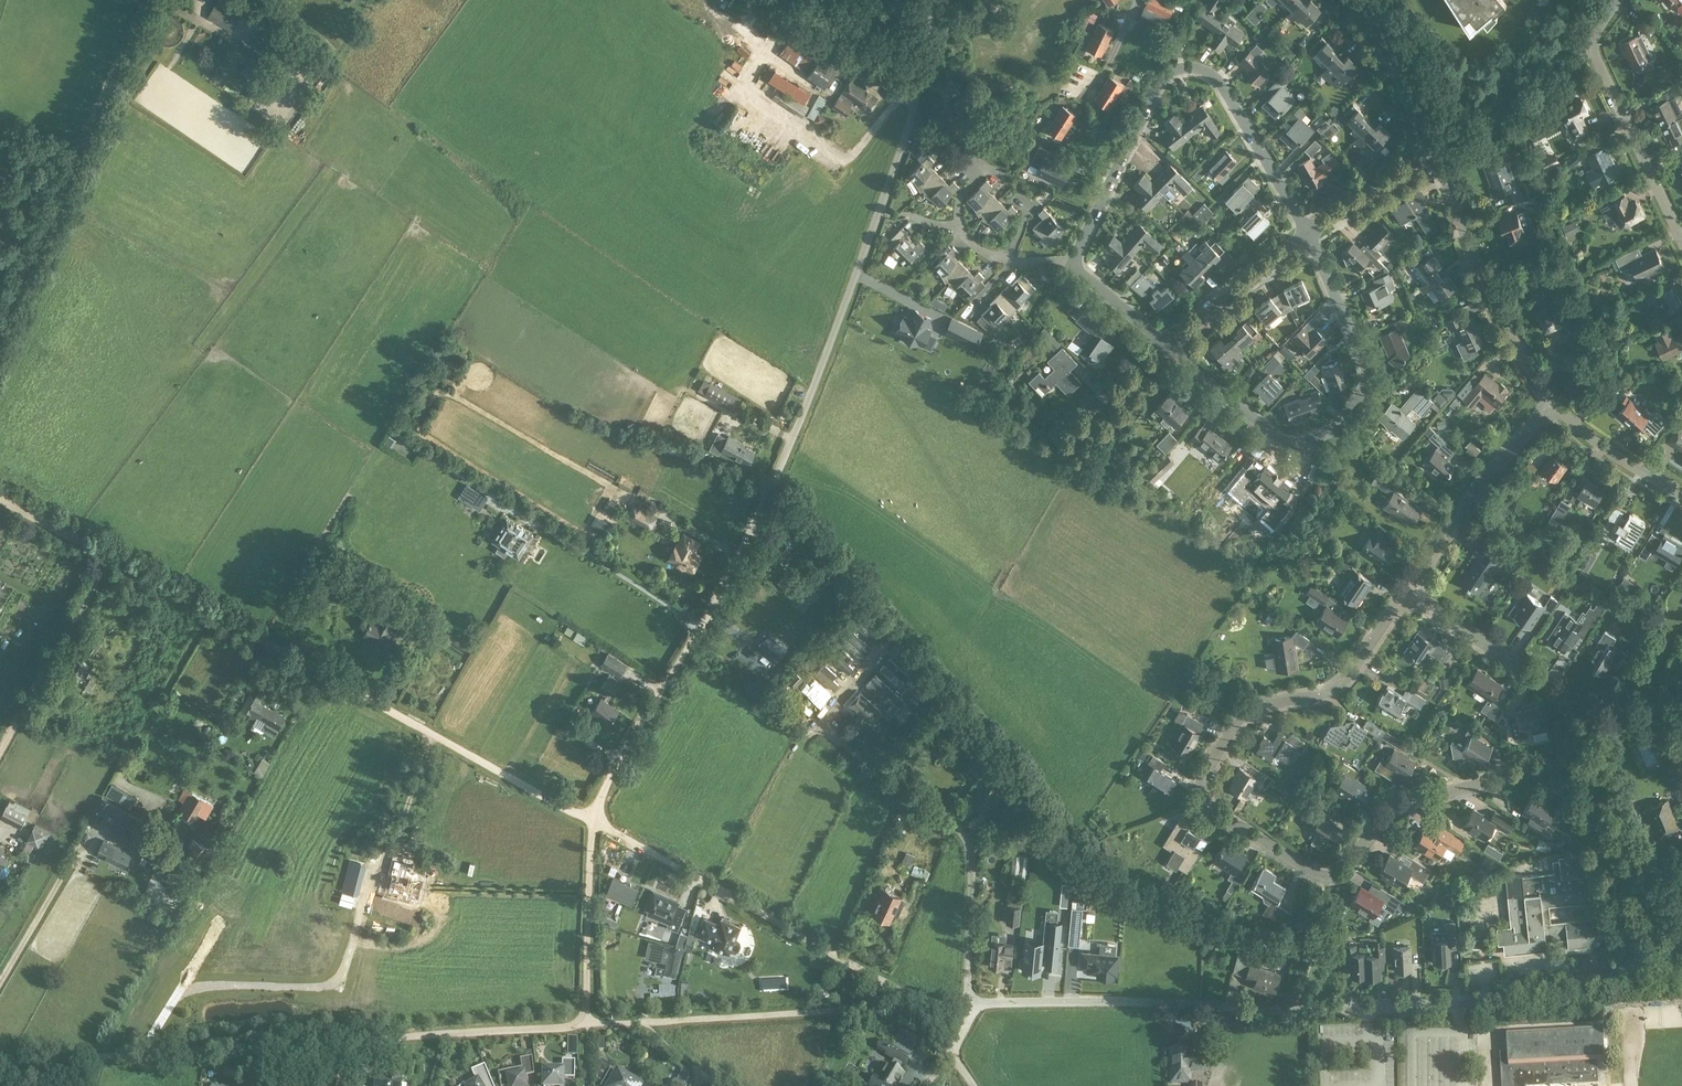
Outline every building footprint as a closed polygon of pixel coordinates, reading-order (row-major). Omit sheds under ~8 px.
[(1162,0),(1148,0),(1145,6),(1168,18),(1174,6),(1162,0)] [(1209,42),(1224,21),(1224,20),(1213,13),(1214,12),(1213,11),(1221,0),(1209,0),(1204,6),(1204,5),(1195,17),(1216,32),(1208,42),(1209,42)] [(1292,10),(1301,1),(1300,0),(1282,0),(1292,10)] [(1472,31),(1508,1),(1507,0),(1452,0),(1472,31)] [(1669,3),(1671,1),(1678,11),(1681,15),(1681,0),(1667,0),(1669,3)] [(1306,5),(1301,1),(1292,10),(1287,15),(1292,20),(1297,15),(1308,26),(1313,20),(1311,18),(1320,10),(1311,1),(1306,5)] [(217,2),(208,18),(231,31),(241,15),(217,2)] [(1153,20),(1156,14),(1144,8),(1141,15),(1153,20)] [(1255,25),(1262,18),(1259,15),(1253,9),(1246,16),(1255,25)] [(1085,19),(1093,23),(1097,15),(1088,11),(1085,19)] [(1156,14),(1153,20),(1150,27),(1156,30),(1162,17),(1156,14)] [(1150,27),(1153,20),(1141,15),(1140,16),(1138,21),(1150,27)] [(1209,42),(1220,50),(1227,41),(1234,46),(1243,34),(1232,26),(1236,22),(1228,15),(1224,20),(1224,21),(1209,42)] [(1162,17),(1156,30),(1162,33),(1168,20),(1162,17)] [(1642,19),(1637,25),(1648,36),(1654,30),(1642,19)] [(1113,30),(1098,23),(1092,36),(1107,43),(1113,30)] [(1261,31),(1266,36),(1271,31),(1266,26),(1261,31)] [(1257,40),(1262,35),(1258,31),(1253,36),(1257,40)] [(261,33),(255,44),(270,53),(276,42),(261,33)] [(816,53),(792,36),(780,54),(804,70),(816,53)] [(1086,48),(1101,55),(1107,43),(1092,36),(1086,48)] [(1331,47),(1322,37),(1306,52),(1311,57),(1315,53),(1329,67),(1322,74),(1338,57),(1329,49),(1331,47)] [(1634,69),(1642,65),(1642,66),(1644,65),(1644,64),(1650,62),(1646,54),(1649,53),(1646,48),(1643,49),(1638,37),(1622,44),(1634,69)] [(1245,75),(1256,86),(1270,71),(1260,62),(1264,59),(1264,56),(1260,53),(1263,50),(1256,44),(1251,49),(1252,49),(1240,61),(1250,71),(1245,75)] [(264,61),(267,57),(260,53),(257,57),(252,54),(242,72),(257,80),(267,63),(264,61)] [(808,76),(825,88),(838,68),(822,57),(808,76)] [(1350,77),(1349,75),(1357,67),(1348,57),(1343,62),(1338,57),(1322,74),(1336,88),(1343,81),(1345,83),(1350,77)] [(776,70),(769,80),(804,103),(811,93),(776,70)] [(1110,76),(1102,88),(1116,97),(1124,85),(1110,76)] [(846,116),(852,108),(850,107),(855,100),(870,110),(878,98),(865,89),(867,87),(852,78),(841,95),(845,98),(843,102),(838,99),(833,107),(846,116)] [(1269,89),(1274,94),(1263,106),(1275,117),(1280,111),(1281,112),(1294,99),(1282,87),(1286,83),(1280,78),(1269,89)] [(1681,94),(1681,92),(1680,87),(1668,92),(1671,99),(1675,97),(1681,94)] [(1094,100),(1109,109),(1116,97),(1102,88),(1094,100)] [(779,101),(797,113),(803,104),(785,92),(779,101)] [(820,96),(808,117),(815,121),(826,100),(820,96)] [(1671,99),(1653,107),(1662,127),(1681,117),(1681,111),(1675,97),(1671,99)] [(950,121),(951,124),(947,126),(949,130),(949,131),(950,133),(951,133),(953,137),(965,131),(968,136),(972,134),(968,126),(973,123),(967,112),(972,110),(966,99),(953,106),(957,112),(959,111),(961,115),(958,117),(950,121)] [(1589,113),(1585,106),(1586,104),(1584,101),(1582,100),(1581,99),(1563,108),(1562,109),(1559,111),(1563,119),(1561,120),(1567,132),(1572,130),(1576,138),(1588,131),(1580,117),(1589,113)] [(1347,121),(1360,134),(1361,134),(1370,125),(1361,116),(1363,115),(1353,105),(1338,120),(1343,125),(1347,121)] [(1077,115),(1063,106),(1055,118),(1069,127),(1077,115)] [(1211,119),(1202,107),(1182,123),(1191,135),(1202,126),(1202,127),(1203,126),(1212,138),(1220,132),(1210,119),(1211,119)] [(1292,125),(1281,137),(1293,148),(1299,143),(1312,130),(1300,118),(1304,114),(1298,109),(1287,121),(1292,125)] [(769,110),(766,116),(777,123),(780,117),(769,110)] [(1104,115),(1100,113),(1095,122),(1099,125),(1104,115)] [(1163,122),(1171,132),(1164,137),(1173,148),(1191,135),(1182,123),(1175,113),(1163,122)] [(1681,140),(1681,117),(1662,127),(1667,139),(1670,137),(1674,144),(1681,140)] [(1047,130),(1061,139),(1069,127),(1055,118),(1047,130)] [(740,130),(745,134),(753,123),(748,120),(740,130)] [(1382,145),(1380,143),(1389,134),(1379,125),(1374,130),(1370,125),(1361,134),(1360,134),(1350,144),(1356,150),(1361,144),(1370,153),(1375,148),(1377,150),(1382,145)] [(1542,138),(1530,142),(1545,169),(1565,158),(1560,151),(1554,154),(1544,136),(1542,138)] [(1322,146),(1315,140),(1304,151),(1311,157),(1322,146)] [(1054,154),(1039,146),(1030,164),(1039,169),(1036,174),(1059,185),(1061,186),(1066,177),(1069,169),(1051,160),(1054,154)] [(1592,169),(1587,172),(1594,186),(1604,181),(1605,182),(1618,175),(1614,167),(1616,167),(1607,147),(1586,156),(1592,169)] [(1351,149),(1346,155),(1356,164),(1361,158),(1351,149)] [(1208,169),(1219,180),(1236,162),(1225,151),(1214,162),(1210,157),(1199,169),(1204,174),(1208,169)] [(1315,169),(1309,159),(1298,166),(1302,174),(1301,175),(1304,179),(1305,179),(1311,188),(1322,181),(1320,179),(1341,166),(1335,157),(1335,156),(1332,151),(1322,158),(1325,163),(1315,169)] [(908,176),(915,183),(921,192),(923,191),(924,192),(940,176),(934,169),(933,170),(929,167),(934,161),(929,156),(928,156),(924,152),(918,158),(922,162),(908,176)] [(1584,158),(1579,152),(1567,161),(1571,167),(1584,158)] [(1380,154),(1375,159),(1380,164),(1385,159),(1380,154)] [(1501,158),(1487,163),(1496,184),(1490,187),(1494,197),(1505,193),(1509,204),(1522,199),(1521,196),(1522,196),(1523,198),(1529,195),(1524,182),(1519,185),(1519,187),(1517,187),(1513,178),(1509,179),(1501,158)] [(1170,165),(1152,183),(1162,193),(1167,198),(1168,199),(1178,188),(1184,194),(1191,188),(1179,176),(1180,175),(1170,165)] [(1144,175),(1134,185),(1142,193),(1136,200),(1146,210),(1157,198),(1162,203),(1167,198),(1162,193),(1152,183),(1144,175)] [(925,192),(923,195),(933,200),(939,207),(959,187),(954,181),(949,186),(945,183),(946,182),(940,176),(924,192),(925,192)] [(1225,200),(1226,200),(1236,210),(1235,210),(1236,211),(1239,208),(1243,212),(1247,208),(1256,199),(1252,195),(1260,187),(1249,176),(1225,200)] [(1534,180),(1538,191),(1547,187),(1543,176),(1534,180)] [(991,195),(987,191),(992,186),(987,180),(967,201),(973,207),(979,217),(981,215),(982,216),(998,200),(992,194),(991,195)] [(1421,203),(1426,200),(1420,191),(1393,209),(1402,223),(1412,216),(1413,217),(1416,215),(1428,234),(1437,228),(1423,208),(1424,208),(1421,203)] [(1548,191),(1534,196),(1537,204),(1551,199),(1548,191)] [(1644,217),(1636,201),(1629,204),(1625,196),(1614,202),(1618,210),(1618,211),(1626,226),(1644,217)] [(1253,214),(1242,225),(1241,224),(1241,225),(1245,228),(1244,229),(1246,231),(1247,230),(1253,237),(1254,237),(1253,236),(1268,221),(1269,222),(1269,221),(1262,214),(1267,210),(1256,199),(1247,208),(1253,214)] [(981,219),(991,225),(997,231),(1018,211),(1012,205),(1007,211),(1003,207),(1004,206),(998,200),(982,216),(983,217),(981,219)] [(1039,222),(1033,228),(1041,237),(1039,240),(1046,247),(1050,243),(1052,244),(1058,235),(1064,228),(1044,208),(1038,214),(1043,219),(1040,223),(1039,222)] [(1213,213),(1208,208),(1197,219),(1202,224),(1213,213)] [(1520,238),(1526,236),(1523,228),(1532,225),(1526,210),(1500,220),(1506,235),(1509,234),(1512,244),(1520,241),(1520,238)] [(1143,243),(1144,244),(1144,243),(1156,253),(1162,246),(1150,235),(1150,234),(1140,225),(1123,244),(1133,253),(1143,243)] [(1381,254),(1377,250),(1392,235),(1382,225),(1366,240),(1372,246),(1368,250),(1377,259),(1381,254)] [(906,235),(908,233),(902,227),(891,239),(893,241),(887,248),(890,252),(889,254),(899,260),(905,266),(925,247),(919,241),(915,246),(911,242),(912,241),(906,235)] [(1113,255),(1108,261),(1119,270),(1133,253),(1123,244),(1114,236),(1104,247),(1113,255)] [(1212,258),(1214,260),(1224,250),(1211,237),(1207,241),(1205,239),(1199,245),(1196,242),(1188,251),(1187,250),(1204,267),(1212,258)] [(1370,266),(1373,263),(1379,270),(1383,265),(1377,259),(1368,250),(1363,254),(1353,244),(1343,254),(1342,255),(1346,265),(1351,262),(1361,272),(1366,266),(1370,266)] [(958,261),(954,258),(959,252),(954,247),(952,248),(949,245),(931,263),(934,266),(933,267),(940,273),(946,283),(948,282),(949,282),(965,266),(958,260),(958,261)] [(1199,272),(1204,267),(1187,250),(1182,255),(1189,263),(1179,273),(1184,279),(1186,277),(1194,286),(1204,276),(1199,272)] [(1639,280),(1643,278),(1644,281),(1653,277),(1652,274),(1665,268),(1656,250),(1636,259),(1632,251),(1616,259),(1622,271),(1632,266),(1639,280)] [(1426,251),(1408,264),(1412,269),(1423,285),(1428,281),(1428,282),(1439,274),(1434,266),(1439,262),(1433,254),(1430,256),(1426,251)] [(1401,273),(1405,271),(1401,265),(1397,268),(1401,273)] [(979,292),(974,287),(984,277),(979,272),(974,277),(970,273),(971,273),(965,266),(949,282),(950,283),(948,286),(958,291),(964,298),(967,295),(971,300),(979,292)] [(1432,287),(1441,300),(1447,295),(1446,293),(1455,287),(1448,276),(1442,279),(1439,274),(1428,282),(1428,281),(1423,285),(1419,287),(1423,293),(1432,287)] [(1011,284),(1007,288),(1006,287),(1000,293),(1016,309),(1017,308),(1019,310),(1025,300),(1036,289),(1022,275),(1012,285),(1011,284)] [(1131,285),(1147,299),(1149,297),(1157,307),(1172,295),(1166,287),(1161,291),(1146,279),(1142,275),(1131,285)] [(1374,281),(1377,287),(1362,294),(1368,308),(1376,305),(1376,306),(1393,299),(1386,283),(1391,281),(1388,275),(1374,281)] [(1284,291),(1278,294),(1284,304),(1288,311),(1293,309),(1292,305),(1309,297),(1302,281),(1284,289),(1284,291)] [(1681,304),(1677,295),(1675,296),(1671,288),(1660,293),(1657,287),(1646,292),(1652,304),(1662,299),(1670,316),(1678,312),(1676,307),(1679,306),(1679,305),(1681,304)] [(1016,309),(1000,293),(994,299),(995,300),(991,304),(992,305),(982,316),(996,329),(1007,318),(1017,312),(1015,310),(1016,309)] [(1284,315),(1288,311),(1284,304),(1278,294),(1271,298),(1270,297),(1254,310),(1266,324),(1281,311),(1284,315)] [(1081,353),(1090,362),(1104,359),(1103,356),(1112,344),(1108,341),(1113,333),(1086,310),(1085,312),(1075,303),(1067,312),(1077,320),(1077,321),(1084,326),(1086,324),(1095,332),(1081,353)] [(1563,323),(1565,328),(1564,329),(1567,336),(1580,330),(1577,323),(1573,325),(1567,311),(1558,314),(1555,305),(1537,313),(1542,324),(1543,323),(1546,330),(1563,323)] [(902,336),(918,344),(918,343),(922,345),(930,330),(926,328),(931,318),(915,310),(911,320),(904,316),(896,332),(903,335),(902,336)] [(1464,313),(1446,322),(1449,328),(1455,325),(1463,341),(1456,344),(1464,359),(1478,352),(1476,347),(1483,343),(1471,317),(1467,319),(1464,313)] [(1239,330),(1229,339),(1238,349),(1238,348),(1252,336),(1257,341),(1262,336),(1247,319),(1237,329),(1239,330)] [(1319,348),(1326,340),(1313,327),(1317,323),(1312,319),(1303,327),(1292,338),(1310,357),(1315,352),(1316,353),(1320,349),(1319,348)] [(1389,361),(1396,367),(1402,361),(1403,362),(1405,359),(1404,358),(1408,353),(1400,335),(1406,329),(1402,319),(1389,324),(1392,331),(1380,337),(1388,354),(1389,354),(1391,358),(1389,361)] [(955,335),(976,346),(983,334),(961,323),(955,335)] [(1660,342),(1655,344),(1662,358),(1666,356),(1667,357),(1681,350),(1681,335),(1673,339),(1668,329),(1656,335),(1660,342)] [(1044,340),(1053,350),(1060,344),(1050,333),(1044,340)] [(1076,334),(1072,341),(1083,349),(1088,342),(1076,334)] [(1220,338),(1210,347),(1218,356),(1216,358),(1228,371),(1239,361),(1237,359),(1243,354),(1238,348),(1238,349),(1229,339),(1224,343),(1220,338)] [(1284,355),(1289,350),(1284,345),(1279,350),(1284,355)] [(1039,372),(1028,381),(1042,396),(1046,392),(1045,391),(1056,380),(1069,393),(1081,382),(1066,366),(1074,358),(1062,346),(1047,360),(1054,368),(1044,378),(1039,372)] [(1260,380),(1254,387),(1268,401),(1281,387),(1273,379),(1285,367),(1274,356),(1255,376),(1260,380)] [(1331,390),(1346,385),(1337,361),(1322,366),(1331,390)] [(1319,370),(1314,365),(1304,375),(1309,380),(1319,370)] [(1256,371),(1251,366),(1246,372),(1251,376),(1256,371)] [(1484,408),(1490,413),(1507,393),(1506,392),(1508,390),(1500,383),(1498,385),(1485,374),(1472,389),(1466,384),(1457,394),(1463,400),(1471,407),(1482,395),(1489,402),(1484,408)] [(741,399),(711,383),(708,388),(705,394),(704,395),(735,412),(741,399)] [(708,388),(701,385),(698,390),(705,394),(708,388)] [(1404,415),(1411,407),(1422,416),(1434,402),(1418,389),(1399,411),(1391,404),(1379,419),(1384,423),(1389,430),(1391,429),(1402,438),(1414,424),(1404,415)] [(1316,408),(1323,406),(1317,391),(1311,393),(1312,397),(1301,401),(1300,399),(1284,405),(1291,424),(1301,420),(1300,418),(1318,412),(1316,408)] [(1175,426),(1189,413),(1170,394),(1157,408),(1175,426)] [(1443,395),(1435,404),(1439,408),(1447,399),(1443,395)] [(1651,420),(1627,398),(1622,403),(1625,407),(1619,413),(1637,429),(1640,426),(1644,431),(1647,427),(1655,435),(1665,424),(1656,415),(1651,420)] [(1209,429),(1205,434),(1199,430),(1189,442),(1195,447),(1198,444),(1219,461),(1231,446),(1223,439),(1223,441),(1209,429)] [(1677,430),(1671,440),(1681,447),(1681,433),(1677,430)] [(1169,432),(1156,445),(1165,454),(1178,441),(1169,432)] [(1436,450),(1425,463),(1444,480),(1456,466),(1448,460),(1456,450),(1434,432),(1429,438),(1442,449),(1439,452),(1436,450)] [(742,446),(744,443),(729,436),(723,448),(720,446),(717,451),(720,453),(734,461),(735,459),(748,466),(755,452),(742,446)] [(1146,474),(1153,482),(1173,463),(1166,455),(1146,474)] [(1567,467),(1551,455),(1537,475),(1534,472),(1528,480),(1536,486),(1545,474),(1556,482),(1567,467)] [(1105,464),(1099,460),(1096,465),(1102,469),(1105,464)] [(1291,507),(1281,499),(1290,488),(1265,466),(1255,477),(1245,469),(1228,489),(1239,498),(1248,487),(1258,496),(1263,490),(1277,501),(1263,518),(1274,527),(1291,507)] [(1375,485),(1382,474),(1383,473),(1373,466),(1365,479),(1375,485)] [(1522,473),(1526,476),(1530,470),(1526,467),(1522,473)] [(1526,476),(1522,473),(1517,479),(1521,482),(1526,476)] [(1384,475),(1379,482),(1392,490),(1397,483),(1384,475)] [(1581,505),(1585,498),(1595,505),(1604,490),(1587,480),(1579,494),(1575,491),(1573,494),(1574,495),(1572,498),(1575,501),(1581,505)] [(488,498),(467,484),(458,497),(480,511),(488,498)] [(1411,526),(1422,509),(1394,491),(1383,508),(1411,526)] [(1561,501),(1551,518),(1561,523),(1571,506),(1561,501)] [(657,517),(632,503),(625,516),(650,530),(657,517)] [(1645,524),(1630,515),(1625,522),(1619,518),(1617,522),(1610,517),(1599,534),(1607,539),(1611,532),(1617,536),(1616,537),(1632,546),(1645,524)] [(519,558),(533,536),(507,519),(493,541),(500,546),(498,550),(505,555),(508,551),(519,558)] [(1383,566),(1393,552),(1381,543),(1389,532),(1376,523),(1368,535),(1371,537),(1361,551),(1383,566)] [(677,541),(666,561),(692,575),(703,555),(696,552),(701,542),(683,532),(677,541)] [(806,538),(815,549),(822,544),(813,532),(806,538)] [(1639,555),(1646,559),(1653,548),(1669,558),(1664,565),(1672,570),(1681,554),(1681,546),(1664,536),(1662,540),(1652,534),(1639,555)] [(1479,558),(1462,583),(1469,587),(1468,588),(1471,589),(1477,592),(1477,593),(1478,594),(1502,559),(1480,544),(1474,554),(1479,558)] [(1530,558),(1517,549),(1512,557),(1525,565),(1530,558)] [(1336,559),(1350,568),(1354,561),(1341,552),(1336,559)] [(1587,571),(1591,565),(1584,560),(1580,567),(1587,571)] [(1348,575),(1355,580),(1343,598),(1356,607),(1373,583),(1360,574),(1352,569),(1348,575)] [(1311,586),(1306,593),(1323,604),(1328,597),(1311,586)] [(1515,618),(1509,613),(1509,614),(1520,622),(1522,620),(1532,626),(1542,610),(1550,615),(1559,602),(1551,597),(1544,606),(1535,600),(1524,592),(1523,592),(1530,597),(1515,618)] [(859,605),(864,610),(868,605),(863,600),(859,605)] [(1336,636),(1347,620),(1326,606),(1316,622),(1336,636)] [(1565,613),(1548,638),(1552,641),(1551,643),(1565,652),(1579,632),(1584,636),(1594,622),(1588,618),(1583,625),(1565,613)] [(378,625),(372,622),(365,635),(374,640),(373,642),(379,644),(379,643),(389,648),(396,635),(390,631),(396,621),(383,614),(378,625)] [(851,624),(845,620),(838,628),(843,633),(851,624)] [(589,637),(569,624),(564,631),(584,644),(589,637)] [(842,639),(862,657),(870,647),(851,629),(842,639)] [(1275,639),(1276,649),(1273,649),(1277,668),(1287,666),(1288,669),(1298,668),(1294,644),(1296,644),(1303,649),(1309,639),(1296,631),(1292,636),(1275,639)] [(1594,670),(1603,675),(1613,659),(1625,667),(1632,655),(1626,652),(1625,653),(1612,646),(1617,638),(1605,631),(1597,645),(1598,646),(1591,658),(1599,662),(1594,670)] [(830,647),(838,638),(833,633),(825,642),(830,647)] [(1405,651),(1418,660),(1423,663),(1430,654),(1437,659),(1446,645),(1433,637),(1430,642),(1417,633),(1405,651)] [(775,663),(787,649),(769,635),(758,649),(764,654),(771,660),(775,663)] [(95,637),(86,651),(93,656),(103,642),(95,637)] [(853,667),(848,663),(852,658),(837,644),(833,649),(828,654),(848,673),(853,667)] [(819,649),(811,657),(816,662),(824,653),(820,650),(819,649)] [(626,665),(608,654),(601,666),(619,677),(626,665)] [(87,664),(88,664),(75,657),(66,673),(79,680),(81,677),(85,679),(92,667),(87,664)] [(624,672),(634,676),(640,662),(630,657),(624,672)] [(899,687),(908,677),(889,659),(880,669),(899,687)] [(817,671),(835,688),(839,684),(832,678),(836,673),(825,663),(820,667),(817,671)] [(810,669),(805,664),(797,673),(802,678),(810,669)] [(1480,711),(1491,718),(1499,707),(1491,701),(1502,685),(1478,669),(1467,685),(1475,691),(1473,694),(1474,696),(1481,701),(1483,700),(1485,697),(1488,699),(1480,711)] [(621,682),(609,675),(601,688),(612,696),(617,688),(621,682)] [(897,696),(875,675),(866,684),(888,705),(897,696)] [(1439,678),(1441,688),(1449,687),(1447,677),(1439,678)] [(91,692),(95,684),(92,683),(93,681),(90,680),(85,689),(91,692)] [(801,685),(821,705),(825,701),(818,694),(822,690),(811,680),(807,683),(805,681),(801,685)] [(261,713),(258,718),(266,723),(262,729),(275,737),(286,717),(265,705),(265,706),(258,703),(266,689),(257,683),(242,709),(252,715),(255,709),(261,713)] [(1407,689),(1402,696),(1388,686),(1383,693),(1382,692),(1378,698),(1380,699),(1376,704),(1396,716),(1406,701),(1419,709),(1424,700),(1407,689)] [(906,700),(913,692),(908,687),(900,696),(906,700)] [(859,691),(849,703),(872,724),(882,712),(859,691)] [(602,698),(591,713),(609,725),(619,711),(602,698)] [(894,703),(887,711),(892,716),(896,720),(904,712),(899,708),(900,707),(894,703)] [(1514,710),(1518,728),(1530,726),(1532,734),(1547,731),(1544,718),(1538,720),(1535,705),(1514,710)] [(882,727),(886,731),(894,722),(890,718),(884,713),(877,722),(872,727),(878,732),(882,727)] [(1195,746),(1202,734),(1199,732),(1204,723),(1187,714),(1181,724),(1184,725),(1172,747),(1180,752),(1181,750),(1188,754),(1193,745),(1195,746)] [(227,729),(230,724),(221,719),(218,724),(227,729)] [(1323,738),(1338,747),(1343,740),(1348,743),(1347,744),(1356,749),(1367,730),(1381,739),(1382,738),(1386,732),(1367,720),(1362,727),(1353,722),(1330,725),(1330,727),(1323,738)] [(959,735),(948,723),(942,728),(953,741),(959,735)] [(1478,758),(1484,761),(1490,750),(1477,742),(1483,732),(1471,725),(1465,735),(1470,738),(1463,748),(1457,744),(1452,752),(1453,757),(1452,758),(1461,763),(1463,761),(1478,758)] [(1501,731),(1493,727),(1488,735),(1496,739),(1501,731)] [(1382,738),(1397,747),(1401,741),(1386,732),(1382,738)] [(1299,751),(1302,747),(1305,742),(1291,734),(1287,740),(1277,735),(1273,742),(1264,736),(1259,743),(1261,744),(1256,752),(1271,762),(1275,755),(1287,762),(1295,749),(1299,751)] [(616,754),(620,747),(604,739),(601,746),(616,754)] [(1405,778),(1415,762),(1394,750),(1386,763),(1381,760),(1375,769),(1391,779),(1395,772),(1405,778)] [(1166,802),(1173,792),(1170,790),(1176,780),(1160,770),(1165,763),(1153,756),(1148,763),(1154,766),(1147,776),(1156,781),(1153,786),(1155,793),(1154,795),(1166,802)] [(1362,808),(1372,792),(1353,780),(1357,772),(1341,762),(1335,773),(1343,778),(1335,791),(1362,808)] [(1265,789),(1272,778),(1261,771),(1256,778),(1240,768),(1235,776),(1236,777),(1229,788),(1245,798),(1254,783),(1265,789)] [(128,792),(112,783),(105,795),(121,804),(128,792)] [(205,800),(185,788),(178,799),(183,802),(178,811),(193,820),(205,800)] [(1553,830),(1544,824),(1554,807),(1534,794),(1523,812),(1530,817),(1525,824),(1548,838),(1553,830)] [(91,817),(100,823),(108,809),(121,817),(114,830),(129,839),(140,819),(102,797),(91,817)] [(1668,801),(1645,810),(1652,827),(1648,829),(1651,836),(1655,835),(1655,836),(1678,826),(1668,801)] [(21,826),(28,812),(8,802),(0,816),(21,826)] [(1317,833),(1311,843),(1322,850),(1329,840),(1333,843),(1336,837),(1338,838),(1343,830),(1342,830),(1342,831),(1322,819),(1327,811),(1312,802),(1307,810),(1319,817),(1311,830),(1317,833)] [(1506,832),(1512,823),(1495,812),(1490,820),(1474,809),(1463,826),(1476,833),(1475,835),(1484,840),(1494,825),(1506,832)] [(1193,848),(1205,829),(1177,812),(1174,817),(1179,820),(1163,846),(1173,852),(1167,862),(1169,863),(1168,865),(1176,869),(1177,867),(1187,873),(1200,852),(1193,848)] [(28,838),(42,845),(49,831),(35,824),(28,838)] [(1437,859),(1445,845),(1457,853),(1463,842),(1437,826),(1432,835),(1425,830),(1415,846),(1437,859)] [(1568,830),(1574,846),(1585,842),(1579,826),(1568,830)] [(136,837),(130,848),(141,853),(147,842),(136,837)] [(1491,838),(1486,846),(1503,855),(1508,847),(1491,838)] [(1536,848),(1546,851),(1546,849),(1551,851),(1553,844),(1548,843),(1549,841),(1539,838),(1536,848)] [(209,849),(192,839),(188,847),(191,848),(186,856),(200,864),(209,849)] [(110,860),(126,868),(132,855),(116,848),(103,842),(98,854),(110,860)] [(1233,894),(1242,878),(1235,873),(1246,855),(1225,842),(1213,861),(1231,872),(1228,878),(1232,881),(1226,890),(1233,894)] [(914,856),(907,853),(899,869),(909,873),(910,871),(912,872),(911,874),(927,880),(930,873),(915,866),(912,865),(911,864),(914,856)] [(414,875),(410,874),(413,866),(402,863),(403,858),(387,854),(383,867),(388,868),(384,885),(391,887),(389,894),(405,898),(407,891),(409,892),(414,875)] [(1396,886),(1400,878),(1404,880),(1408,874),(1423,883),(1431,870),(1412,858),(1407,866),(1390,855),(1378,875),(1396,886)] [(1548,907),(1590,902),(1587,881),(1584,881),(1583,875),(1586,875),(1584,856),(1559,859),(1559,861),(1553,862),(1554,874),(1537,875),(1522,877),(1522,874),(1505,876),(1511,928),(1497,930),(1498,943),(1503,943),(1510,955),(1546,951),(1545,942),(1567,939),(1568,949),(1589,946),(1593,933),(1598,933),(1596,919),(1550,924),(1548,907)] [(348,872),(361,876),(364,866),(351,863),(348,872)] [(1278,921),(1284,911),(1275,905),(1285,889),(1272,882),(1276,876),(1263,868),(1251,888),(1271,900),(1262,915),(1278,921)] [(349,874),(346,886),(381,894),(384,882),(349,874)] [(612,875),(605,892),(630,903),(637,886),(612,875)] [(1169,893),(1174,885),(1173,885),(1169,882),(1164,890),(1169,893)] [(1061,896),(1068,896),(1070,885),(1062,884),(1061,896)] [(1372,918),(1380,905),(1393,914),(1401,901),(1381,888),(1376,897),(1361,887),(1350,904),(1372,918)] [(894,921),(895,918),(898,917),(905,902),(904,900),(900,898),(900,897),(885,890),(874,915),(889,922),(890,921),(891,922),(894,921)] [(667,927),(677,931),(682,919),(673,915),(678,903),(654,893),(647,909),(649,910),(647,915),(668,924),(667,927)] [(361,908),(373,910),(374,901),(363,899),(361,908)] [(1023,900),(1008,899),(1006,923),(1018,924),(1020,908),(1022,908),(1023,900)] [(1071,927),(1069,946),(1078,947),(1080,927),(1082,909),(1073,908),(1071,927)] [(603,915),(601,922),(614,927),(617,921),(603,915)] [(636,917),(633,923),(648,930),(651,924),(636,917)] [(739,950),(741,946),(740,942),(735,939),(740,928),(722,920),(719,925),(705,920),(698,936),(713,942),(711,947),(714,948),(717,952),(721,953),(726,954),(729,955),(730,952),(735,952),(739,950)] [(1043,944),(1025,942),(1025,945),(1024,945),(1022,968),(1022,970),(1027,971),(1027,972),(1030,972),(1030,971),(1036,972),(1036,969),(1041,969),(1042,958),(1045,959),(1046,957),(1059,958),(1062,924),(1057,924),(1049,923),(1049,927),(1044,927),(1043,944)] [(1440,963),(1440,965),(1450,964),(1449,945),(1456,945),(1455,932),(1446,932),(1447,941),(1432,942),(1433,964),(1440,963)] [(688,935),(680,933),(676,946),(684,949),(688,935)] [(1003,968),(1004,956),(1012,957),(1013,945),(1005,944),(991,942),(991,945),(987,945),(984,947),(983,951),(983,954),(986,957),(989,958),(988,967),(1003,968)] [(1356,954),(1356,946),(1344,946),(1344,963),(1352,963),(1352,976),(1365,975),(1365,977),(1364,953),(1356,954)] [(1379,977),(1378,964),(1385,964),(1385,947),(1372,947),(1373,955),(1365,955),(1365,953),(1364,953),(1365,977),(1379,977)] [(1393,948),(1395,972),(1412,971),(1410,947),(1393,948)] [(676,981),(682,953),(669,950),(663,978),(676,981)] [(1089,972),(1098,972),(1097,977),(1113,979),(1113,974),(1115,974),(1117,957),(1115,957),(1115,951),(1100,950),(1099,955),(1092,954),(1083,953),(1082,967),(1089,968),(1089,972)] [(1491,953),(1475,956),(1479,975),(1493,973),(1491,964),(1502,962),(1500,952),(1491,954),(1491,953)] [(1243,975),(1248,962),(1241,960),(1236,972),(1243,975)] [(1280,976),(1250,965),(1245,977),(1255,981),(1253,986),(1273,994),(1280,976)] [(774,980),(762,981),(763,992),(774,991),(774,980)] [(688,985),(681,984),(680,1002),(687,1003),(688,985)] [(1598,1062),(1605,1062),(1604,1033),(1507,1038),(1508,1054),(1500,1055),(1502,1085),(1599,1085),(1598,1062)] [(568,1037),(568,1055),(578,1056),(578,1037),(568,1037)] [(898,1084),(899,1085),(899,1084),(901,1081),(902,1081),(901,1080),(904,1075),(900,1072),(904,1065),(906,1066),(911,1058),(892,1046),(887,1054),(895,1059),(891,1067),(890,1066),(889,1067),(888,1066),(888,1067),(884,1074),(883,1074),(883,1075),(884,1075),(881,1079),(877,1076),(871,1085),(872,1085),(897,1085),(898,1084)] [(1189,1057),(1189,1049),(1171,1050),(1171,1051),(1167,1051),(1165,1053),(1165,1057),(1167,1059),(1171,1059),(1171,1077),(1189,1077),(1189,1070),(1201,1070),(1201,1057),(1189,1057)] [(866,1053),(856,1067),(864,1072),(874,1058),(866,1053)] [(524,1077),(534,1075),(532,1057),(520,1060),(522,1068),(498,1073),(500,1085),(526,1085),(524,1077)] [(610,1066),(602,1060),(599,1064),(599,1068),(600,1068),(607,1072),(610,1066)] [(563,1079),(575,1079),(575,1062),(562,1061),(562,1067),(559,1067),(559,1070),(544,1070),(544,1085),(563,1085),(563,1079)] [(493,1085),(485,1066),(471,1071),(476,1082),(470,1085),(492,1085),(493,1085)] [(295,1071),(293,1085),(303,1085),(304,1072),(295,1071)] [(323,1085),(342,1085),(343,1079),(344,1079),(345,1073),(332,1071),(332,1073),(325,1072),(323,1085)] [(630,1079),(617,1072),(616,1074),(610,1071),(601,1085),(602,1085),(626,1085),(630,1079)] [(366,1085),(402,1085),(402,1082),(399,1081),(400,1079),(386,1077),(386,1079),(376,1078),(376,1080),(367,1079),(366,1085)]
